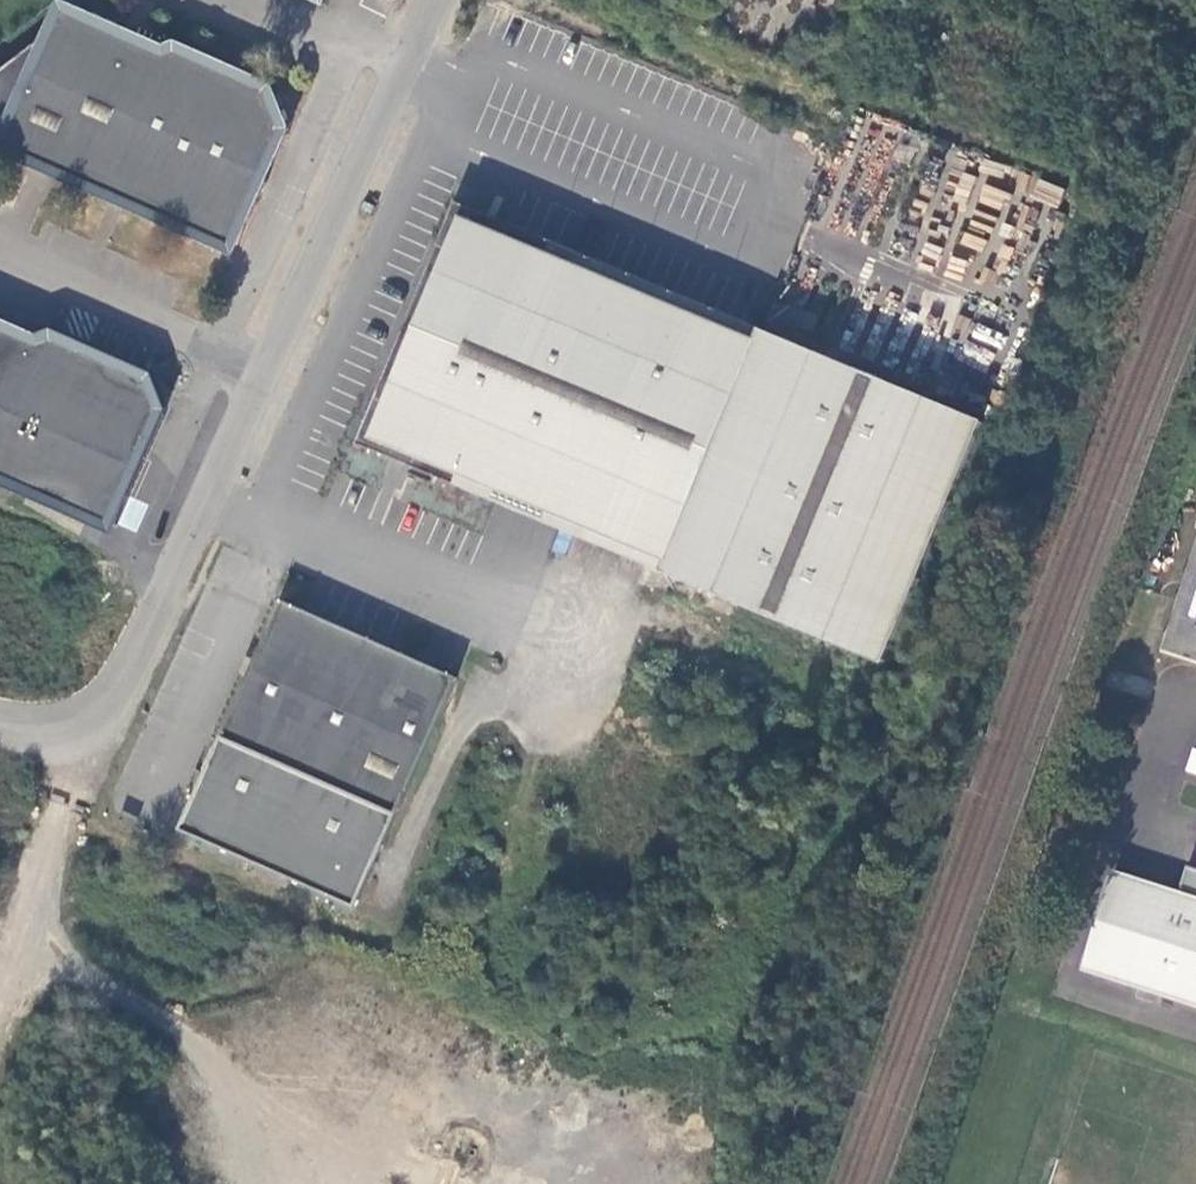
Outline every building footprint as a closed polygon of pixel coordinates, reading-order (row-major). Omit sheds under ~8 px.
[(820,75),(852,0),(721,0),(709,27),(820,75)] [(7,142),(5,148),(233,251),(256,201),(263,204),(271,187),(264,183),(288,131),(272,94),(182,53),(171,57),(70,11),(61,30),(4,73),(0,72),(0,139),(7,142)] [(1035,195),(1057,204),(1063,189),(1041,180),(1035,195)] [(358,447),(410,468),(407,476),(432,486),(440,468),(666,562),(662,571),(881,663),(982,422),(875,377),(763,331),(759,341),(578,266),(509,237),(514,226),(459,204),(440,249),(450,253),(386,406),(376,401),(358,447)] [(132,466),(138,469),(146,453),(140,450),(158,410),(145,380),(52,337),(39,344),(0,327),(0,479),(104,526),(132,466)] [(1195,666),(1195,563),(1166,656),(1195,666)] [(456,683),(282,603),(178,831),(352,911),(456,683)] [(1184,771),(1195,775),(1195,748),(1192,747),(1184,771)] [(1188,867),(1179,895),(1116,874),(1084,971),(1195,1008),(1195,870),(1188,867)]
